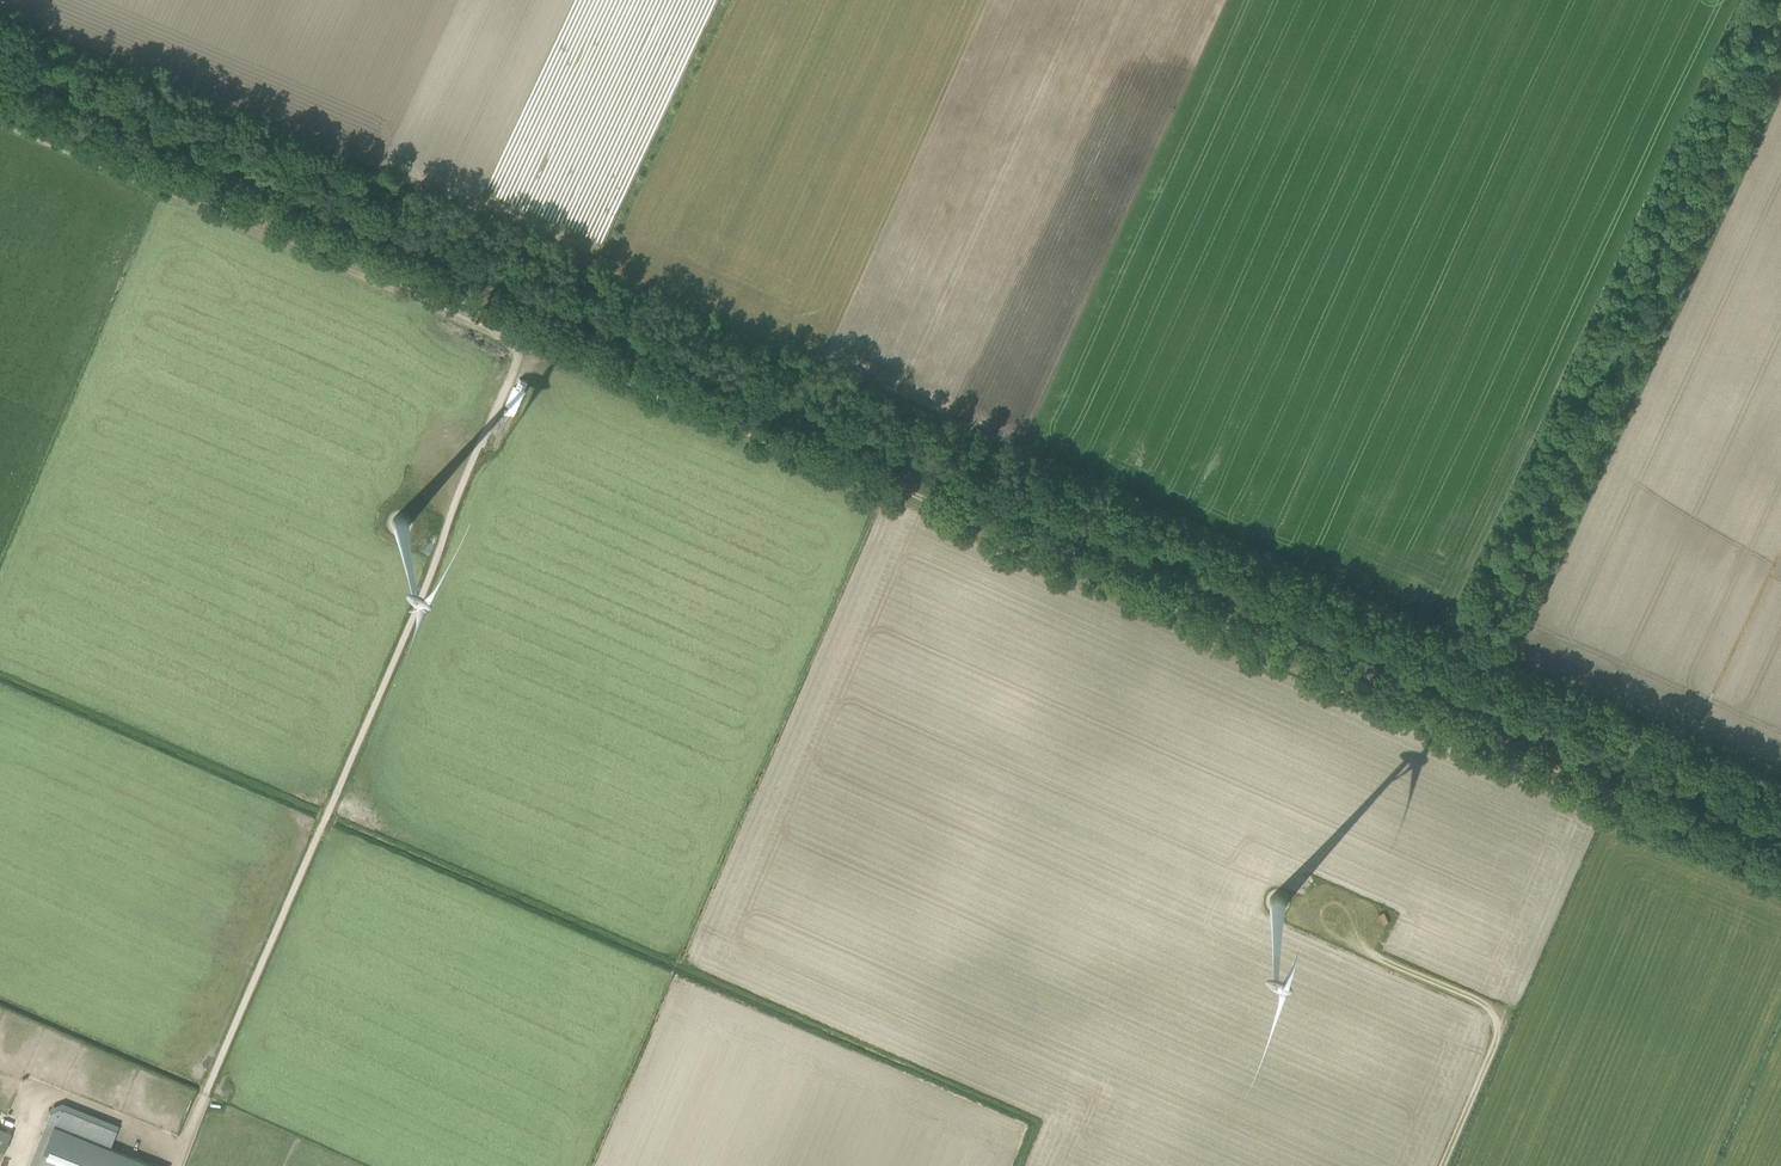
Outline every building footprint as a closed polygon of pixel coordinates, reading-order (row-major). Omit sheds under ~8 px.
[(427,316),(423,324),(501,356),(504,348),(427,316)] [(402,514),(399,514),(396,515),(394,517),(392,519),(391,522),(391,525),(392,527),(394,530),(396,531),(399,532),(402,532),(404,531),(406,530),(408,527),(409,525),(409,522),(408,519),(407,517),(404,515),(402,514)] [(1269,900),(1269,901),(1269,902),(1269,903),(1269,904),(1270,904),(1270,905),(1270,906),(1271,906),(1271,907),(1272,908),(1273,909),(1274,909),(1275,910),(1276,910),(1277,910),(1278,910),(1279,910),(1280,910),(1281,910),(1281,909),(1282,909),(1283,908),(1284,908),(1285,907),(1285,906),(1286,906),(1286,905),(1286,904),(1286,903),(1287,903),(1287,902),(1287,901),(1287,900),(1287,899),(1286,898),(1286,897),(1285,896),(1285,895),(1284,895),(1284,894),(1283,894),(1282,893),(1281,893),(1280,892),(1279,892),(1278,892),(1277,892),(1276,892),(1275,892),(1275,893),(1274,893),(1273,893),(1273,894),(1272,894),(1272,895),(1271,895),(1270,896),(1270,897),(1269,898),(1269,899),(1269,900)] [(1384,911),(1378,913),(1381,924),(1387,923),(1384,911)] [(110,1147),(117,1130),(61,1107),(50,1112),(29,1165),(158,1165),(110,1147)] [(11,1132),(0,1127),(0,1158),(11,1132)]
